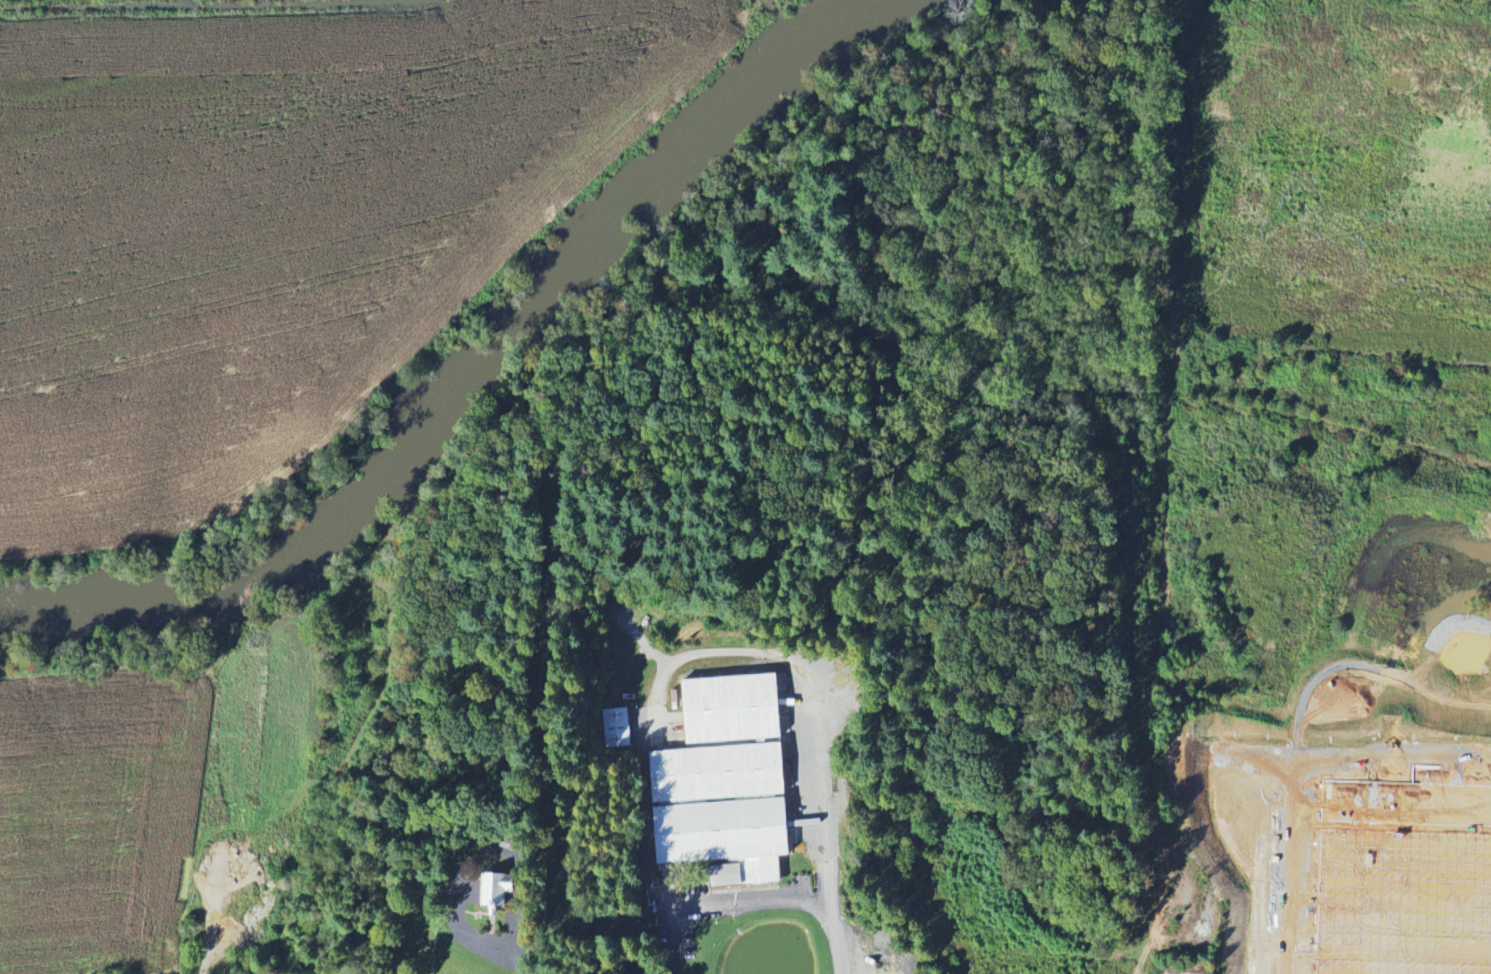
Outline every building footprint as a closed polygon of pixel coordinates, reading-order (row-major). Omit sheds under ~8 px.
[(604,747),(630,747),(629,708),(603,709),(604,747)]
